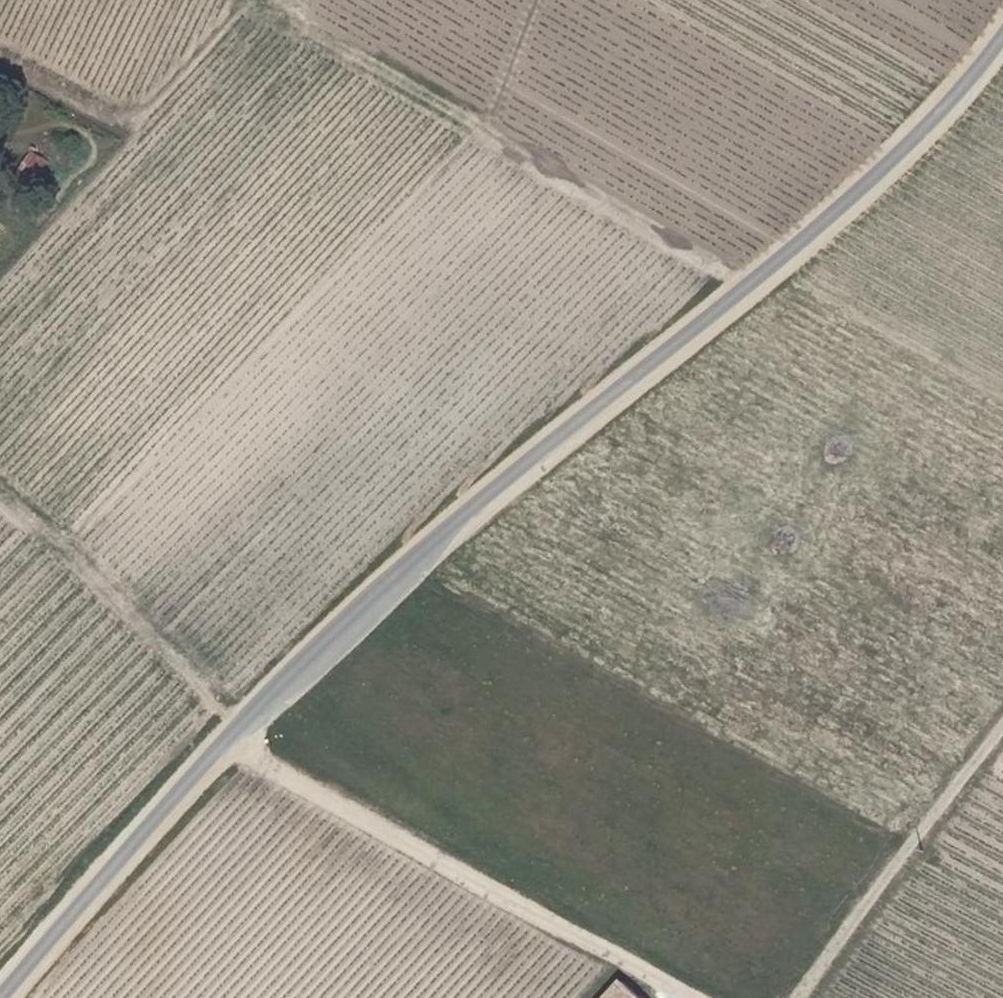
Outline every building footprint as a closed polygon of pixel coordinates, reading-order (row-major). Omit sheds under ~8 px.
[(36,148),(24,166),(39,176),(51,158),(36,148)] [(629,984),(616,997),(646,997),(629,984)]
